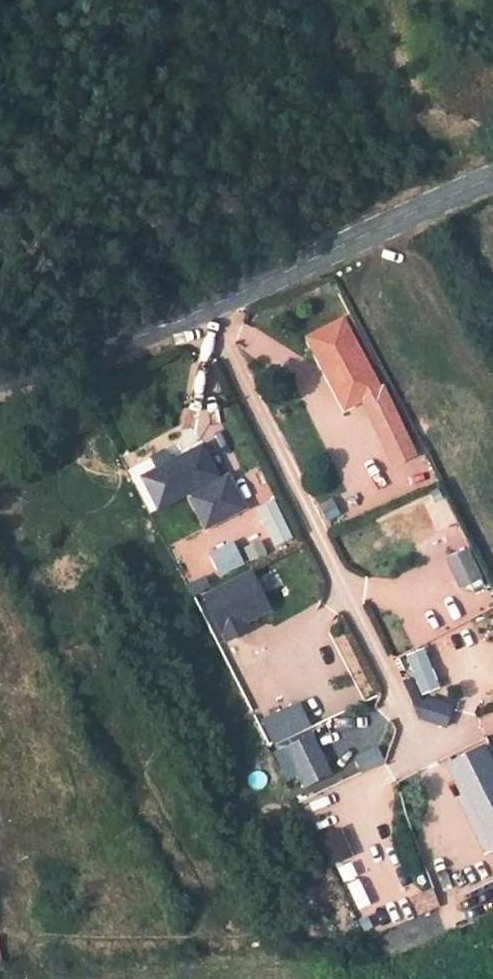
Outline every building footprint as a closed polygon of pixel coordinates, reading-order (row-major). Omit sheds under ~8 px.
[(394,406),(371,417),(405,489),(428,479),(394,406)] [(182,479),(200,528),(246,511),(228,462),(182,479)] [(274,498),(256,507),(277,550),(295,541),(274,498)] [(425,500),(377,517),(388,546),(412,537),(415,545),(438,536),(425,500)] [(219,576),(246,563),(235,540),(208,553),(219,576)] [(462,594),(485,583),(469,547),(445,557),(462,594)] [(222,640),(274,615),(253,569),(200,594),(222,640)] [(423,695),(442,687),(424,648),(406,656),(423,695)] [(311,726),(299,700),(285,706),(263,658),(237,670),(271,745),(311,726)] [(296,776),(304,789),(334,773),(312,733),(271,755),(286,781),(296,776)] [(443,761),(484,853),(492,849),(492,755),(487,742),(443,761)] [(332,864),(354,854),(342,827),(320,837),(332,864)] [(358,859),(339,868),(350,891),(369,882),(358,859)]
